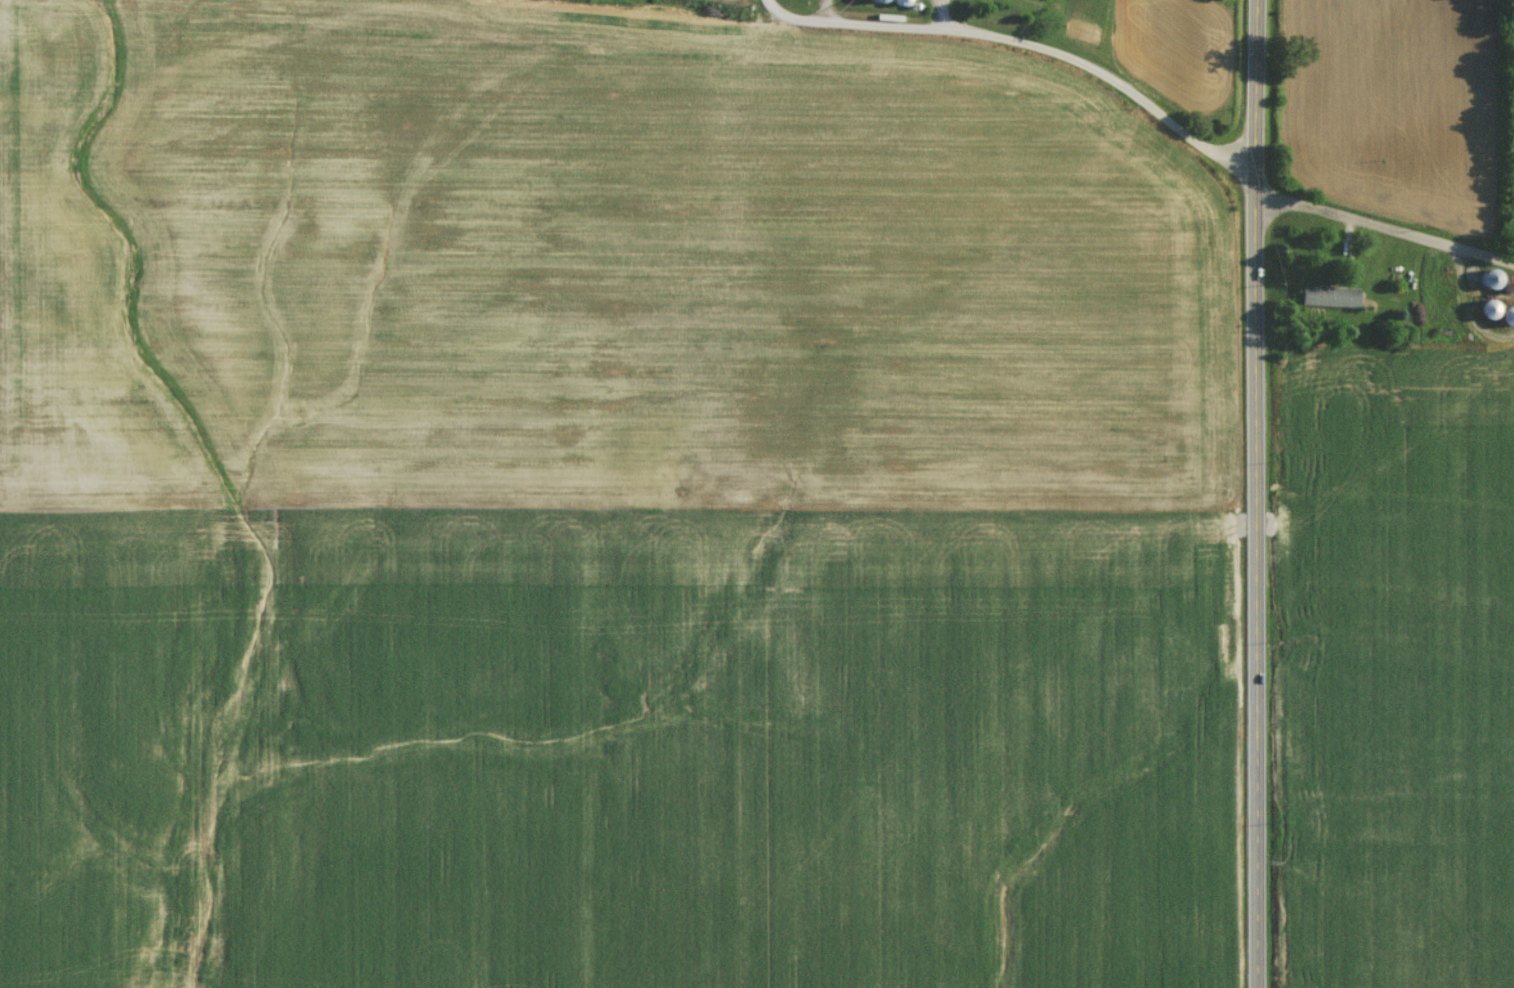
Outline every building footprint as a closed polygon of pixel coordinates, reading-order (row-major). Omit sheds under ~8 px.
[(1491,293),(1491,275),(1475,275),(1475,293),(1491,293)] [(1296,311),(1354,311),(1354,291),(1296,291),(1296,311)] [(1489,308),(1475,304),(1470,320),(1483,324),(1489,308)] [(1512,314),(1499,313),(1497,329),(1510,330),(1512,314)]
